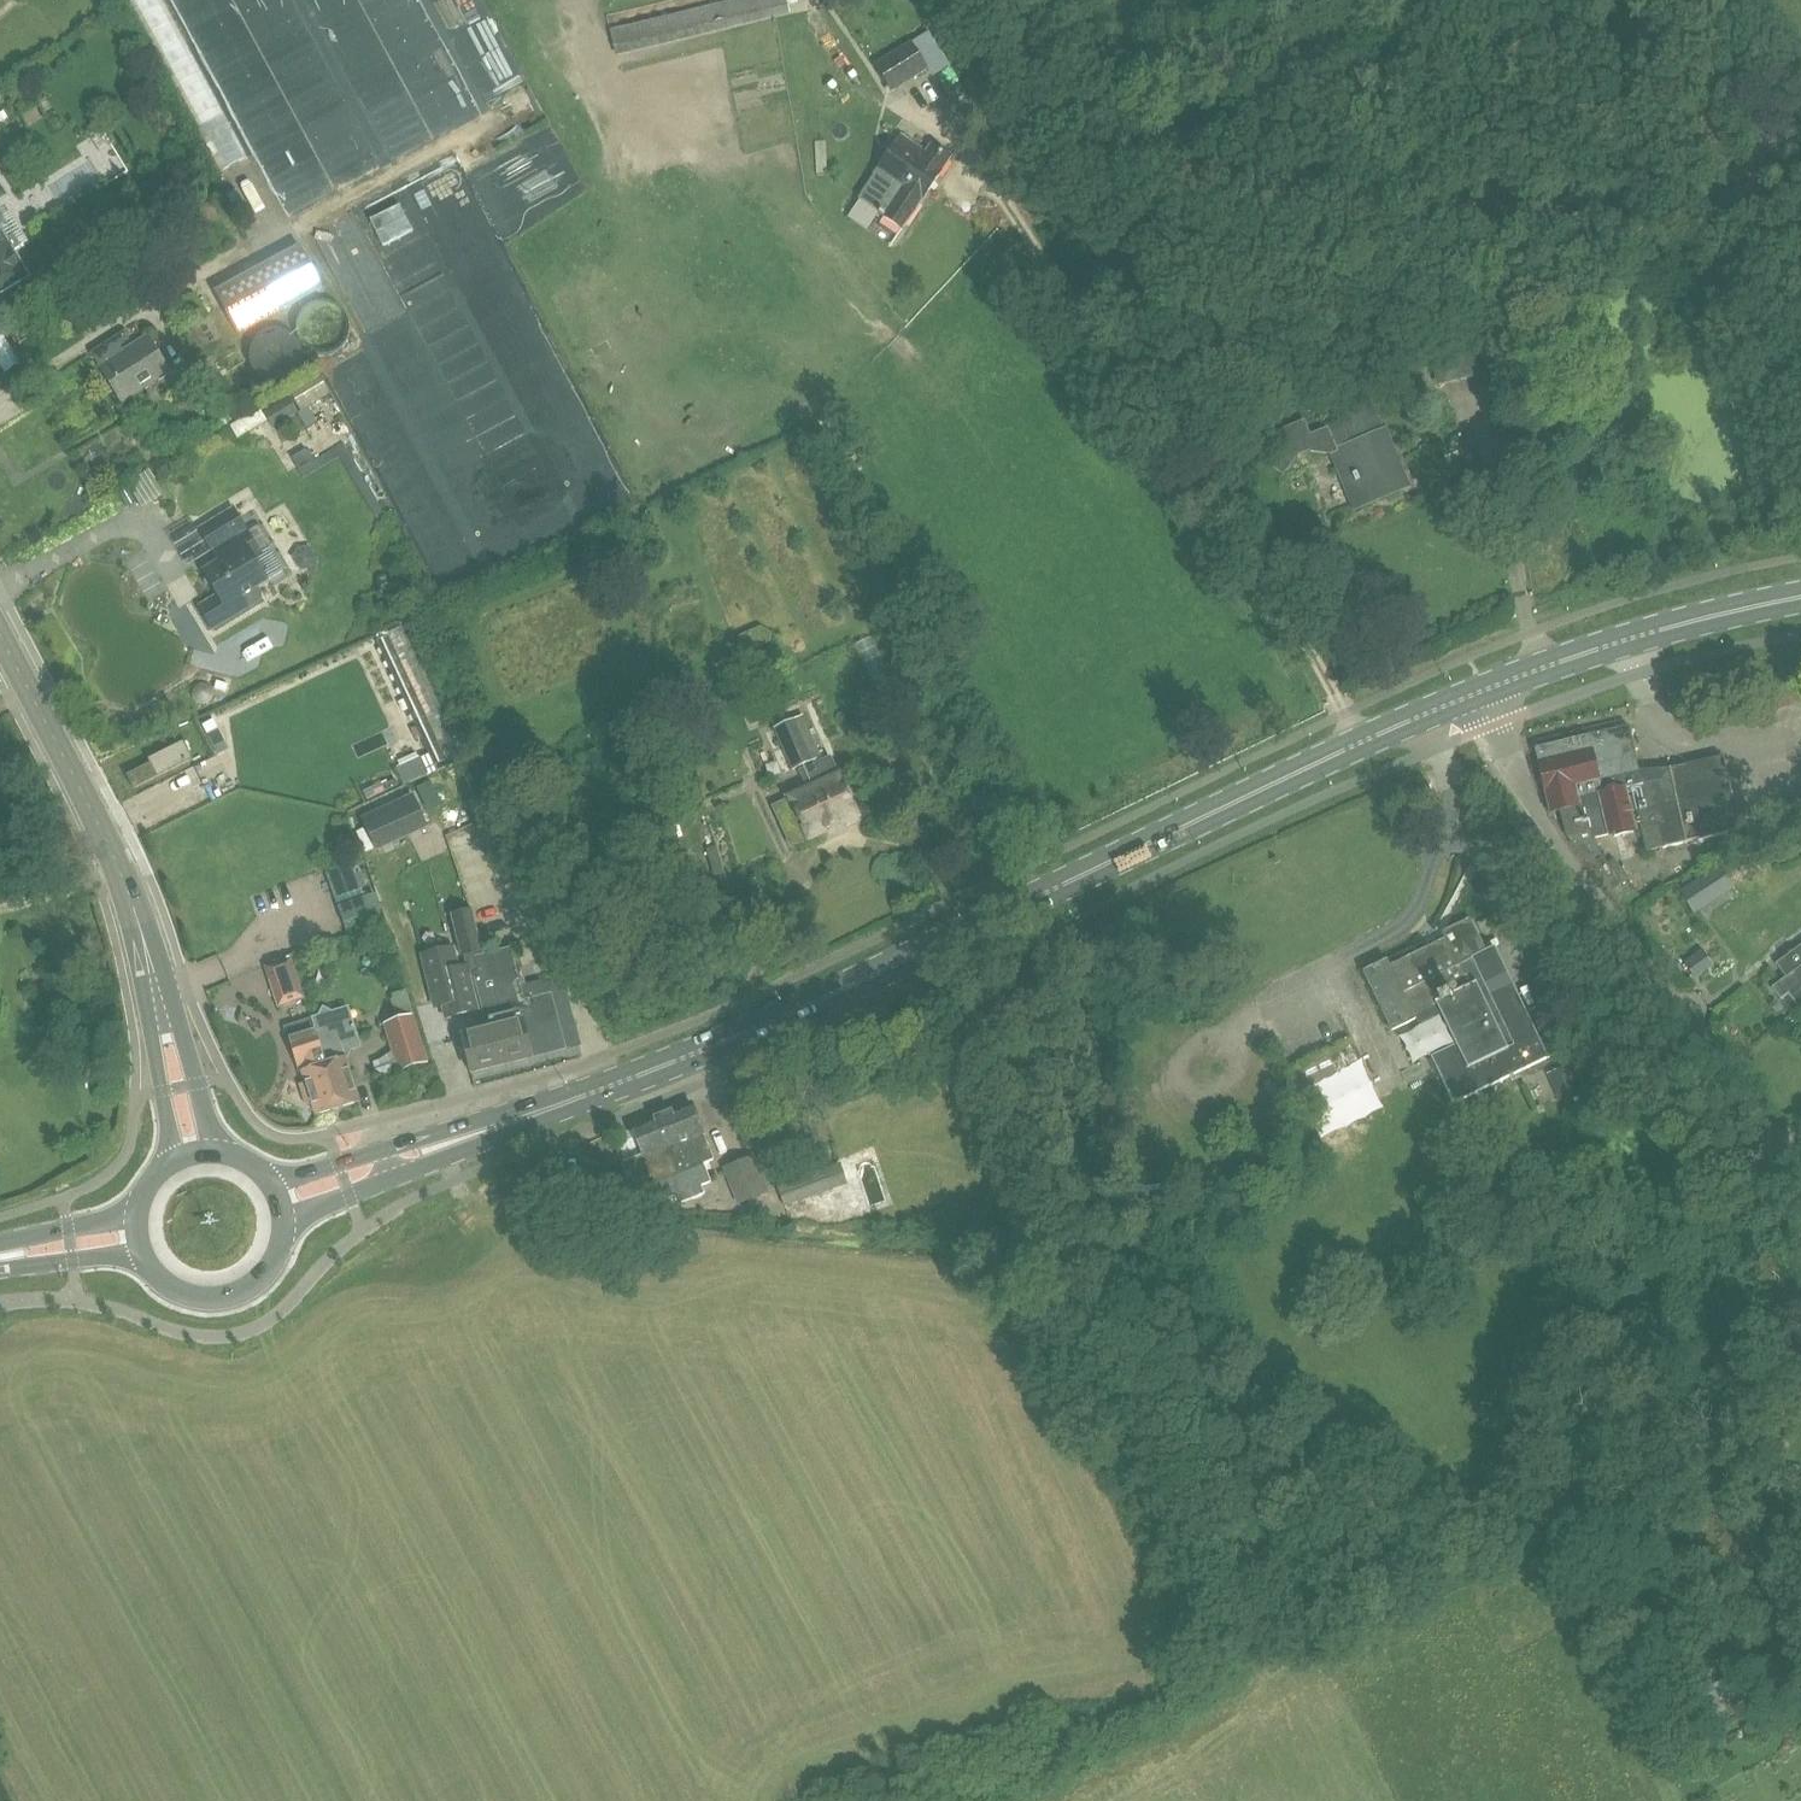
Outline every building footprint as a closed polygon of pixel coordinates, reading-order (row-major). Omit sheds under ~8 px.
[(615,57),(790,13),(787,0),(733,0),(609,30),(615,57)] [(873,64),(891,92),(926,69),(910,41),(873,64)] [(945,52),(934,57),(946,81),(956,76),(945,52)] [(400,75),(349,103),(368,137),(418,109),(400,75)] [(209,123),(225,117),(214,88),(198,95),(209,123)] [(347,132),(298,158),(311,184),(361,158),(347,132)] [(860,198),(884,214),(882,216),(902,229),(949,157),(931,145),(927,152),(901,135),(860,198)] [(25,252),(38,246),(20,209),(7,215),(25,252)] [(361,238),(342,210),(267,258),(286,287),(288,290),(325,266),(323,263),(361,238)] [(1,290),(3,293),(19,283),(2,256),(10,251),(0,234),(0,291),(1,290)] [(286,287),(267,258),(216,292),(234,320),(286,287)] [(181,329),(196,353),(220,338),(204,313),(181,329)] [(12,321),(17,330),(29,323),(24,314),(12,321)] [(17,330),(23,341),(36,334),(29,323),(17,330)] [(8,369),(9,368),(10,369),(21,362),(24,360),(22,357),(23,357),(16,345),(13,347),(3,330),(0,331),(0,355),(8,369)] [(90,353),(122,402),(169,372),(146,336),(123,351),(119,345),(127,340),(123,332),(90,353)] [(1428,350),(1436,386),(1490,373),(1480,332),(1450,338),(1452,344),(1428,350)] [(1422,365),(1420,354),(1409,356),(1411,367),(1422,365)] [(258,405),(266,419),(272,428),(330,394),(329,392),(317,372),(258,405)] [(1271,465),(1283,474),(1297,453),(1307,450),(1330,453),(1353,508),(1397,490),(1395,484),(1406,480),(1385,430),(1381,431),(1357,372),(1326,384),(1342,422),(1326,429),(1308,436),(1303,422),(1279,431),(1285,445),(1271,465)] [(258,405),(242,416),(250,429),(266,419),(258,405)] [(292,461),(296,468),(334,447),(380,524),(389,519),(338,436),(292,461)] [(136,502),(128,488),(119,493),(128,507),(136,502)] [(233,508),(198,529),(218,562),(201,572),(214,595),(199,605),(212,627),(257,600),(259,594),(255,588),(284,571),(269,546),(270,542),(260,526),(256,525),(247,532),(233,508)] [(375,642),(432,767),(460,752),(401,625),(385,633),(386,636),(375,642)] [(759,627),(737,636),(735,648),(740,653),(768,641),(768,634),(759,627)] [(201,706),(202,706),(203,706),(204,706),(205,706),(206,706),(207,705),(208,705),(208,704),(209,704),(210,703),(211,702),(211,701),(212,700),(212,699),(213,698),(213,697),(213,696),(213,695),(213,694),(212,693),(212,692),(212,691),(211,691),(211,690),(210,689),(210,688),(209,688),(208,687),(207,686),(206,686),(205,686),(204,685),(203,685),(202,685),(201,685),(200,685),(200,686),(199,686),(198,686),(197,687),(196,687),(196,688),(195,688),(194,689),(194,690),(193,691),(192,692),(192,693),(192,694),(192,695),(192,696),(192,697),(192,698),(192,699),(193,700),(193,701),(194,702),(194,703),(195,703),(196,704),(197,705),(198,705),(199,706),(200,706),(201,706)] [(773,728),(792,771),(822,758),(802,714),(773,728)] [(201,725),(213,747),(223,741),(212,719),(201,725)] [(1625,730),(1538,750),(1541,765),(1552,814),(1560,812),(1565,837),(1567,838),(1587,864),(1586,864),(1609,893),(1628,879),(1613,858),(1605,863),(1597,855),(1598,854),(1595,839),(1603,824),(1606,837),(1613,835),(1614,839),(1636,833),(1632,820),(1637,819),(1645,852),(1664,848),(1664,847),(1739,829),(1722,755),(1669,767),(1671,776),(1638,784),(1625,730)] [(126,775),(133,790),(192,760),(183,741),(147,759),(149,763),(126,775)] [(785,823),(794,843),(810,835),(810,837),(859,815),(833,757),(803,771),(811,790),(793,798),(801,816),(785,823)] [(212,800),(238,788),(230,772),(204,785),(212,800)] [(418,794),(440,788),(436,776),(415,781),(418,794)] [(376,796),(384,792),(380,783),(372,787),(376,796)] [(425,826),(410,794),(364,815),(379,847),(425,826)] [(692,884),(680,846),(670,849),(682,887),(692,884)] [(1678,862),(1700,859),(1698,848),(1676,852),(1678,862)] [(1695,883),(1708,901),(1730,886),(1716,868),(1695,883)] [(479,951),(468,908),(448,913),(460,957),(465,955),(479,951)] [(1546,1058),(1534,1032),(1493,948),(1485,952),(1469,919),(1441,933),(1444,939),(1390,965),(1387,959),(1362,971),(1391,1029),(1415,1018),(1413,1014),(1436,1003),(1455,1044),(1430,1056),(1453,1103),(1546,1058)] [(462,1031),(471,1071),(580,1043),(562,979),(519,990),(509,951),(492,956),(480,926),(477,927),(484,950),(491,971),(472,975),(479,1007),(477,1008),(483,1027),(462,1031)] [(472,975),(491,971),(484,950),(479,951),(465,955),(468,966),(456,969),(453,949),(434,954),(421,957),(432,1010),(444,1007),(446,1016),(477,1008),(479,1007),(472,975)] [(1685,962),(1695,976),(1706,968),(1696,954),(1685,962)] [(264,967),(276,1009),(294,1003),(290,988),(299,984),(290,956),(264,967)] [(1789,994),(1800,1010),(1800,964),(1770,988),(1780,1001),(1789,994)] [(397,1020),(383,1024),(399,1070),(425,1061),(411,1016),(404,990),(390,993),(397,1020)] [(320,1018),(315,1019),(320,1035),(317,1036),(323,1056),(326,1065),(320,1067),(333,1109),(357,1102),(344,1059),(350,1048),(357,1045),(346,1010),(332,1014),(323,1010),(320,1018)] [(1409,1047),(1434,1036),(1429,1025),(1404,1036),(1409,1047)] [(317,1036),(293,1043),(305,1083),(299,1084),(306,1107),(312,1105),(314,1114),(333,1109),(320,1067),(326,1065),(323,1056),(317,1036)] [(1288,1070),(1298,1093),(1360,1063),(1351,1044),(1288,1070)] [(1578,1091),(1566,1064),(1546,1072),(1558,1100),(1578,1091)] [(1327,1110),(1363,1090),(1353,1073),(1318,1093),(1327,1110)] [(634,1127),(654,1182),(660,1199),(674,1194),(677,1200),(701,1191),(698,1184),(707,1180),(701,1162),(710,1159),(689,1106),(634,1127)] [(722,1167),(737,1204),(767,1192),(753,1156),(722,1167)] [(776,1185),(788,1219),(834,1203),(821,1168),(776,1185)] [(1779,1668),(1786,1682),(1800,1674),(1800,1657),(1779,1668)]
